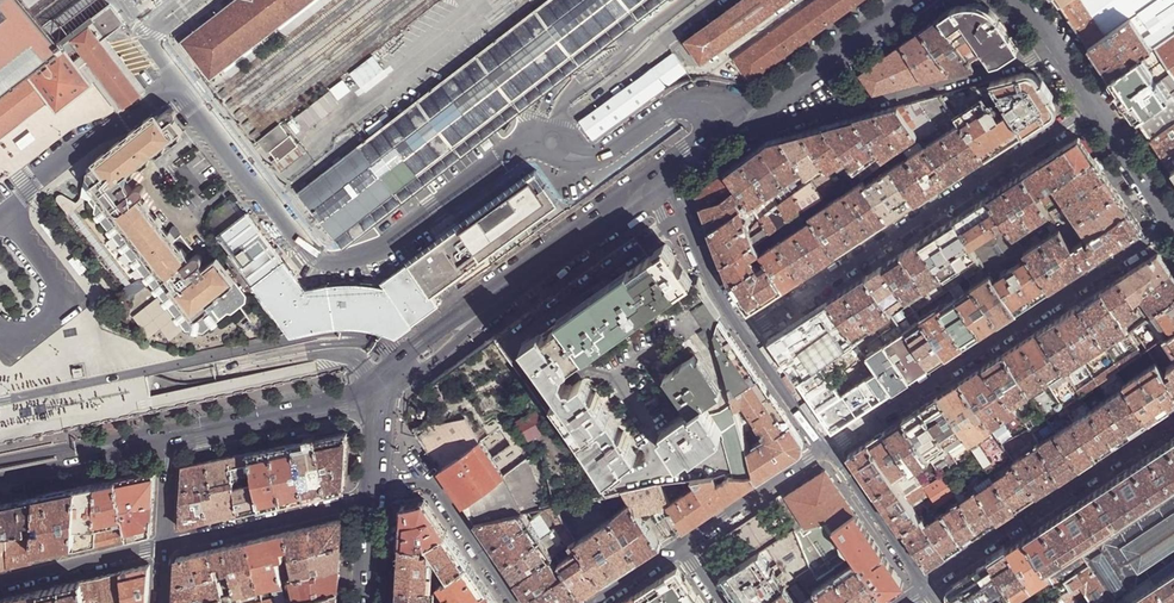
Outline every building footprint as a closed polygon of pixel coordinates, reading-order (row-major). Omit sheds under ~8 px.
[(16,123),(45,101),(53,110),(88,83),(87,82),(91,79),(115,110),(142,90),(101,37),(121,22),(106,4),(87,19),(56,43),(48,29),(47,27),(43,22),(35,12),(29,5),(26,0),(0,0),(0,136),(16,123)] [(106,4),(106,0),(85,0),(48,29),(56,43),(87,19),(106,4)] [(183,42),(211,78),(313,0),(237,0),(183,42)] [(652,0),(549,0),(299,192),(338,243),(652,0)] [(684,41),(699,63),(788,0),(742,0),(684,41)] [(733,58),(748,80),(860,0),(815,0),(733,58)] [(1060,5),(1075,27),(1088,46),(1130,18),(1156,0),(1067,0),(1060,5)] [(1130,18),(1151,48),(1173,32),(1173,0),(1156,0),(1130,18)] [(977,5),(971,4),(969,4),(960,6),(953,10),(939,20),(974,69),(991,64),(1001,61),(1018,50),(993,14),(992,13),(985,8),(977,5)] [(1130,18),(1088,46),(1099,62),(1109,77),(1138,57),(1151,48),(1130,18)] [(921,33),(951,75),(964,71),(974,69),(939,20),(928,27),(921,33)] [(979,36),(975,31),(970,35),(973,39),(979,36)] [(1173,92),(1173,32),(1151,48),(1138,57),(1165,98),(1173,92)] [(909,41),(902,46),(922,83),(928,81),(951,75),(921,33),(909,41)] [(866,73),(860,77),(873,96),(890,91),(922,83),(902,46),(891,54),(866,73)] [(671,55),(650,69),(663,87),(683,72),(671,55)] [(1138,57),(1109,77),(1125,100),(1137,117),(1165,98),(1138,57)] [(663,87),(650,69),(577,123),(590,140),(663,87)] [(1024,131),(1050,114),(1052,100),(1044,88),(1038,79),(1023,74),(991,82),(1024,131)] [(1004,144),(1024,131),(991,82),(940,96),(955,117),(959,123),(984,157),(1004,144)] [(1165,98),(1137,117),(1144,129),(1151,138),(1173,122),(1173,92),(1165,98)] [(955,117),(940,96),(931,99),(919,102),(938,128),(943,125),(955,117)] [(917,135),(920,140),(938,128),(919,102),(910,104),(897,108),(917,135)] [(158,115),(156,113),(95,161),(97,164),(88,170),(86,175),(88,177),(84,184),(82,200),(86,200),(88,201),(94,208),(94,212),(148,280),(185,328),(204,334),(229,316),(232,317),(247,307),(248,300),(217,260),(204,269),(201,265),(202,264),(202,263),(202,259),(199,256),(196,255),(193,257),(177,237),(144,197),(145,192),(144,190),(141,187),(138,187),(134,190),(130,186),(131,181),(132,176),(135,174),(188,133),(175,116),(176,114),(177,112),(176,110),(176,108),(175,107),(172,106),(170,106),(168,107),(158,115)] [(917,135),(897,108),(884,111),(875,113),(900,147),(917,135)] [(900,147),(875,113),(864,116),(854,119),(882,159),(900,147)] [(943,125),(948,131),(959,123),(955,117),(943,125)] [(849,162),(861,180),(885,163),(882,159),(854,119),(838,124),(824,127),(846,158),(849,162)] [(1151,138),(1162,154),(1171,168),(1173,167),(1173,122),(1151,138)] [(973,165),(984,157),(959,123),(948,131),(942,135),(966,169),(973,165)] [(280,124),(258,141),(268,153),(271,150),(277,159),(280,162),(301,146),(292,134),(290,136),(280,124)] [(846,158),(824,127),(812,130),(803,133),(829,171),(836,166),(846,158)] [(942,135),(938,128),(920,140),(921,141),(925,146),(942,135)] [(829,171),(803,133),(792,136),(781,139),(823,198),(840,186),(835,179),(829,171)] [(955,176),(966,169),(942,135),(925,146),(949,180),(955,176)] [(823,198),(781,139),(768,142),(765,145),(761,147),(804,208),(805,209),(823,198)] [(1079,139),(1023,175),(1037,196),(1047,189),(1043,184),(1049,181),(1052,186),(1053,185),(1093,160),(1084,146),(1079,139)] [(307,154),(301,146),(280,162),(277,159),(273,163),(281,173),(307,154)] [(942,185),(949,180),(925,146),(907,157),(931,192),(942,185)] [(804,208),(761,147),(750,155),(743,160),(768,194),(770,197),(775,203),(777,206),(787,220),(804,208)] [(886,164),(890,169),(907,157),(903,153),(886,164)] [(890,169),(914,203),(923,197),(931,192),(907,157),(890,169)] [(846,158),(836,166),(838,170),(849,162),(846,158)] [(749,203),(771,232),(787,220),(777,206),(770,211),(767,208),(765,210),(758,201),(768,194),(743,160),(733,167),(726,172),(744,197),(749,203)] [(1097,165),(1093,160),(1053,185),(1065,203),(1105,177),(1097,165)] [(865,185),(889,220),(905,209),(914,203),(890,169),(865,185)] [(527,177),(537,191),(545,185),(542,182),(535,172),(527,177)] [(714,181),(695,194),(709,230),(741,209),(736,203),(744,197),(726,172),(714,181)] [(1030,224),(1048,212),(1046,209),(1037,196),(1023,175),(1011,183),(1005,187),(1030,224)] [(457,228),(408,264),(431,295),(558,203),(545,185),(537,191),(527,177),(467,221),(469,224),(459,231),(457,228)] [(1105,177),(1065,203),(1062,204),(1049,213),(1054,221),(1059,229),(1060,230),(1116,194),(1110,184),(1105,177)] [(1043,184),(1047,189),(1052,186),(1049,181),(1043,184)] [(845,193),(872,231),(883,224),(889,220),(865,185),(862,182),(845,193)] [(1037,196),(1046,209),(1059,200),(1062,204),(1065,203),(1053,185),(1052,186),(1047,189),(1037,196)] [(997,192),(988,198),(1013,235),(1030,224),(1005,187),(997,192)] [(827,204),(854,242),(865,235),(872,231),(845,193),(827,204)] [(1072,248),(1128,211),(1120,200),(1116,194),(1060,230),(1072,248)] [(984,266),(995,282),(1004,276),(1005,278),(1023,265),(1022,264),(1029,259),(1024,251),(1019,243),(1013,235),(988,198),(979,203),(960,216),(953,220),(977,255),(984,266)] [(213,221),(212,227),(220,237),(221,234),(245,215),(234,201),(232,199),(218,210),(215,214),(213,221)] [(1048,212),(1049,213),(1062,204),(1059,200),(1046,209),(1048,212)] [(753,243),(771,232),(749,203),(741,209),(709,230),(722,263),(753,243)] [(812,219),(837,254),(847,247),(854,242),(827,204),(809,216),(812,219)] [(1133,219),(1128,211),(1072,248),(1085,266),(1141,230),(1133,219)] [(245,215),(221,234),(220,237),(233,253),(232,254),(256,286),(292,334),(297,333),(320,329),(339,326),(350,325),(365,326),(381,329),(397,334),(438,304),(431,295),(408,264),(383,283),(388,290),(370,286),(360,285),(342,284),(324,286),(307,290),(247,214),(245,215)] [(831,257),(837,254),(812,219),(795,231),(819,265),(831,257)] [(936,232),(959,266),(967,278),(977,271),(969,259),(977,255),(953,220),(944,226),(936,232)] [(1042,240),(1067,278),(1076,272),(1085,266),(1072,248),(1060,230),(1059,229),(1042,240)] [(778,242),(802,277),(812,270),(819,265),(795,231),(778,242)] [(942,278),(959,266),(936,232),(926,238),(918,243),(942,278)] [(1067,278),(1042,240),(1024,251),(1029,259),(1050,289),(1060,283),(1067,278)] [(794,282),(802,277),(778,242),(760,254),(763,257),(765,261),(769,265),(784,288),(794,282)] [(722,263),(730,284),(756,267),(754,263),(751,258),(759,252),(753,243),(722,263)] [(949,289),(942,278),(918,243),(908,250),(901,255),(932,300),(949,289)] [(650,257),(632,270),(657,305),(674,292),(674,293),(678,291),(684,287),(683,286),(691,280),(667,245),(650,257)] [(97,278),(73,247),(65,253),(90,284),(97,278)] [(932,300),(901,255),(892,261),(883,266),(915,311),(932,300)] [(1141,266),(1119,280),(1133,302),(1138,299),(1141,297),(1171,274),(1167,268),(1158,255),(1141,266)] [(754,263),(756,267),(765,261),(763,257),(754,263)] [(1050,289),(1029,259),(1022,264),(1023,265),(1005,278),(1004,276),(995,282),(1015,312),(1025,306),(1041,295),(1050,289)] [(749,311),(784,288),(769,265),(760,271),(756,267),(730,284),(749,311)] [(876,271),(866,277),(899,325),(930,368),(937,363),(947,356),(915,311),(883,266),(876,271)] [(967,278),(998,323),(1006,318),(1015,312),(995,282),(984,266),(977,271),(967,278)] [(657,305),(632,270),(596,295),(621,329),(657,305)] [(1171,274),(1141,297),(1153,314),(1173,298),(1173,278),(1171,274)] [(698,275),(696,277),(704,298),(707,296),(698,275)] [(846,291),(879,338),(899,325),(866,277),(854,285),(846,291)] [(967,278),(949,289),(980,335),(991,328),(998,323),(967,278)] [(1109,287),(1101,291),(1122,323),(1139,311),(1137,308),(1133,302),(1119,280),(1109,287)] [(932,300),(964,346),(975,338),(980,335),(949,289),(932,300)] [(879,338),(846,291),(836,297),(828,302),(845,326),(858,344),(861,349),(879,338)] [(1079,306),(1120,367),(1142,352),(1122,323),(1101,291),(1087,301),(1079,306)] [(621,329),(596,295),(562,320),(586,354),(621,329)] [(1153,314),(1152,315),(1162,329),(1167,336),(1173,331),(1173,298),(1153,314)] [(692,309),(705,327),(698,332),(708,345),(715,341),(713,333),(716,316),(706,300),(692,309)] [(915,311),(947,356),(957,350),(964,346),(932,300),(915,311)] [(892,392),(877,372),(840,397),(821,369),(858,344),(845,326),(828,302),(803,318),(769,341),(787,366),(796,378),(803,389),(821,414),(833,431),(868,408),(892,392)] [(1120,367),(1079,306),(1067,314),(1057,320),(1098,382),(1115,371),(1120,367)] [(550,379),(564,370),(586,354),(562,320),(535,339),(526,345),(550,379)] [(735,343),(719,320),(713,333),(715,341),(730,397),(759,377),(735,343)] [(1039,331),(1081,394),(1098,382),(1057,320),(1047,327),(1039,331)] [(1167,336),(1162,329),(1154,334),(1145,320),(1133,329),(1148,349),(1167,336)] [(879,338),(909,381),(921,374),(930,368),(899,325),(879,338)] [(1063,405),(1081,394),(1039,331),(1029,338),(1022,343),(1063,405)] [(1148,349),(1147,349),(1152,357),(1156,362),(1161,371),(1166,367),(1173,362),(1173,331),(1167,336),(1148,349)] [(861,349),(877,372),(892,392),(903,385),(909,381),(879,338),(861,349)] [(1063,405),(1022,343),(1012,350),(1005,354),(1030,392),(1042,411),(1046,416),(1046,417),(1063,405)] [(1152,357),(1147,349),(1142,352),(1120,367),(1115,371),(1120,379),(1152,357)] [(663,374),(685,404),(688,402),(696,412),(705,405),(722,393),(694,354),(674,369),(675,369),(669,373),(667,371),(663,374)] [(994,361),(984,367),(1012,405),(1030,392),(1005,354),(994,361)] [(1173,404),(1173,389),(1166,377),(1161,371),(1156,362),(1123,384),(1125,386),(1149,421),(1167,408),(1173,404)] [(1166,367),(1171,373),(1166,377),(1173,389),(1173,362),(1166,367)] [(960,383),(1001,443),(1029,427),(1025,422),(1012,405),(984,367),(968,378),(960,383)] [(566,373),(564,370),(550,379),(561,394),(575,385),(574,383),(570,382),(568,383),(563,377),(565,376),(566,373)] [(759,377),(730,397),(732,402),(734,409),(736,408),(743,402),(757,423),(756,424),(758,426),(762,433),(763,432),(768,439),(748,454),(754,474),(754,475),(757,480),(799,452),(801,438),(779,406),(759,377)] [(585,378),(581,380),(586,387),(589,385),(585,378)] [(586,387),(581,380),(575,385),(561,394),(554,399),(581,437),(611,415),(600,400),(602,398),(597,391),(595,392),(589,385),(586,387)] [(1131,433),(1108,397),(1098,382),(1081,394),(1085,400),(1088,398),(1090,402),(1087,404),(1114,444),(1125,437),(1131,433)] [(1001,443),(960,383),(947,392),(938,397),(976,452),(991,473),(1012,459),(1001,443)] [(1142,425),(1149,421),(1125,386),(1108,397),(1131,433),(1142,425)] [(1114,444),(1087,404),(1084,406),(1082,402),(1085,400),(1081,394),(1063,405),(1067,411),(1070,410),(1073,414),(1070,416),(1097,455),(1108,448),(1114,444)] [(976,452),(938,397),(928,404),(921,409),(959,464),(976,452)] [(712,414),(705,405),(696,412),(688,402),(685,404),(691,413),(661,435),(680,462),(723,430),(712,414)] [(737,475),(754,475),(754,474),(748,454),(743,437),(734,409),(732,402),(723,409),(712,414),(723,430),(726,438),(725,439),(737,475)] [(743,402),(736,408),(745,435),(758,426),(756,424),(757,423),(743,402)] [(1097,455),(1070,416),(1068,417),(1065,413),(1067,411),(1063,405),(1046,417),(1079,467),(1089,460),(1097,455)] [(959,464),(921,409),(910,416),(903,420),(930,458),(942,476),(960,465),(959,464)] [(1025,422),(1029,427),(1046,416),(1042,411),(1025,422)] [(622,431),(611,415),(581,437),(608,475),(633,456),(628,449),(627,447),(629,445),(631,444),(626,438),(628,436),(624,430),(622,431)] [(540,451),(525,462),(500,426),(480,441),(464,416),(431,425),(415,435),(427,452),(451,484),(461,500),(464,504),(476,522),(476,521),(524,511),(537,508),(552,506),(556,505),(540,451)] [(1073,471),(1079,467),(1046,417),(1046,416),(1029,427),(1039,443),(1060,480),(1073,471)] [(886,431),(912,470),(930,458),(903,420),(893,426),(886,431)] [(1001,443),(1012,459),(1037,495),(1049,487),(1060,480),(1039,443),(1029,427),(1001,443)] [(868,443),(894,481),(912,470),(886,431),(876,438),(868,443)] [(333,436),(317,440),(327,492),(344,488),(345,466),(348,433),(333,436)] [(313,495),(327,492),(317,440),(304,442),(295,444),(305,497),(313,495)] [(1151,455),(1171,488),(1173,486),(1173,440),(1159,450),(1151,455)] [(876,493),(894,481),(868,443),(849,455),(864,476),(876,493)] [(290,501),(305,497),(295,444),(281,447),(272,449),(283,503),(290,501)] [(631,444),(629,445),(631,447),(628,449),(633,456),(637,453),(631,444)] [(270,506),(283,503),(272,449),(261,451),(251,453),(261,508),(270,506)] [(196,464),(182,467),(181,481),(180,515),(179,527),(189,525),(249,511),(261,508),(251,453),(215,460),(196,464)] [(1122,474),(1096,491),(1117,523),(1171,488),(1151,455),(1122,474)] [(991,473),(995,479),(1016,509),(1029,500),(1037,495),(1012,459),(991,473)] [(787,495),(808,527),(829,519),(835,527),(855,513),(825,469),(787,495)] [(154,492),(155,472),(143,475),(123,479),(116,480),(122,509),(154,503),(154,492)] [(722,503),(757,480),(754,475),(737,475),(729,475),(728,472),(717,475),(711,476),(692,479),(694,480),(697,485),(671,503),(670,504),(674,511),(685,527),(722,503)] [(955,495),(942,476),(929,485),(925,488),(928,493),(943,514),(960,503),(955,495)] [(1010,513),(1016,509),(995,479),(978,491),(998,521),(1010,513)] [(127,539),(122,509),(116,480),(107,482),(98,484),(96,527),(95,547),(112,543),(127,539)] [(697,485),(694,480),(678,483),(678,486),(673,486),(672,484),(662,485),(671,499),(670,501),(671,503),(697,485)] [(890,514),(902,530),(921,518),(920,517),(911,504),(905,496),(903,493),(894,481),(876,493),(890,514)] [(631,501),(638,511),(668,505),(670,504),(671,503),(670,501),(658,483),(624,491),(631,501)] [(95,547),(96,527),(98,484),(87,486),(78,488),(74,552),(83,550),(95,547)] [(905,496),(911,504),(928,493),(925,488),(923,485),(909,494),(905,496)] [(1171,488),(1117,523),(1063,558),(1046,570),(1049,576),(1062,596),(1068,592),(1075,587),(1080,584),(1085,590),(1093,602),(1123,602),(1156,581),(1173,570),(1173,486),(1171,488)] [(36,527),(35,561),(43,560),(67,554),(74,552),(78,488),(55,492),(37,496),(36,519),(36,527)] [(992,525),(998,521),(978,491),(960,503),(981,533),(992,525)] [(1117,523),(1096,491),(1080,502),(1049,522),(1042,527),(1063,558),(1117,523)] [(0,503),(0,532),(9,531),(29,528),(29,520),(36,519),(37,496),(0,503)] [(556,505),(552,506),(563,522),(575,539),(576,540),(610,517),(596,497),(556,505)] [(425,500),(403,505),(402,528),(401,544),(424,545),(429,544),(446,532),(425,500)] [(610,517),(639,557),(653,548),(660,543),(643,519),(638,511),(631,501),(610,517)] [(154,503),(122,509),(127,539),(152,534),(153,516),(154,503)] [(960,503),(943,514),(963,544),(969,541),(977,535),(981,533),(960,503)] [(563,522),(552,506),(530,521),(542,537),(563,522)] [(537,508),(524,511),(530,521),(541,513),(537,508)] [(524,511),(476,521),(486,536),(493,546),(530,521),(524,511)] [(680,530),(685,527),(674,511),(669,514),(680,530)] [(855,513),(835,527),(853,554),(857,559),(883,597),(894,589),(904,583),(886,557),(862,523),(855,513)] [(925,526),(946,555),(957,548),(963,544),(943,514),(928,524),(925,526)] [(667,538),(668,538),(658,524),(657,522),(653,516),(643,519),(660,543),(666,539),(667,538)] [(610,517),(576,540),(603,580),(623,567),(639,557),(610,517)] [(938,561),(946,555),(925,526),(922,521),(921,518),(902,530),(928,568),(938,561)] [(835,527),(829,519),(808,527),(803,529),(795,529),(812,566),(799,575),(799,576),(806,586),(853,554),(835,527)] [(284,558),(291,556),(341,544),(341,529),(342,520),(286,533),(289,548),(282,550),(284,558)] [(542,537),(530,521),(493,546),(502,558),(506,563),(542,537)] [(563,522),(542,537),(553,554),(554,553),(569,543),(575,539),(563,522)] [(29,528),(9,531),(9,568),(20,565),(35,561),(36,527),(29,528)] [(1063,558),(1042,527),(1024,539),(1046,570),(1063,558)] [(784,571),(774,578),(781,588),(786,585),(799,576),(799,575),(812,566),(795,529),(767,547),(784,571)] [(0,532),(0,570),(9,568),(9,531),(0,532)] [(456,545),(446,532),(429,544),(447,571),(446,571),(450,577),(469,564),(456,545)] [(283,583),(283,582),(278,560),(284,559),(284,558),(282,550),(289,548),(286,533),(278,535),(254,540),(249,542),(263,602),(288,602),(287,599),(283,583)] [(725,535),(711,544),(709,562),(714,569),(721,578),(729,574),(718,559),(718,553),(731,544),(725,535)] [(542,537),(506,563),(513,574),(517,580),(550,556),(553,554),(542,537)] [(569,543),(574,551),(560,562),(567,572),(582,594),(595,585),(603,580),(576,540),(575,539),(569,543)] [(1007,550),(1032,587),(1049,576),(1046,570),(1024,539),(1013,546),(1007,550)] [(211,551),(214,566),(222,565),(223,570),(227,572),(231,573),(236,592),(238,602),(263,602),(249,542),(224,547),(211,551)] [(554,553),(560,562),(574,551),(569,543),(554,553)] [(340,554),(341,544),(291,556),(297,579),(340,567),(340,554)] [(429,544),(424,545),(401,544),(400,570),(399,586),(433,588),(437,588),(440,588),(440,583),(443,580),(440,575),(446,571),(447,571),(429,544)] [(998,556),(990,561),(1006,586),(1013,596),(1014,599),(1019,596),(1032,587),(1007,550),(998,556)] [(176,584),(227,572),(223,570),(222,565),(214,566),(211,551),(177,558),(176,573),(176,584)] [(774,578),(757,554),(729,574),(721,578),(735,598),(738,602),(759,602),(781,588),(774,578)] [(524,589),(529,596),(562,574),(550,556),(517,580),(524,589)] [(284,559),(278,560),(283,582),(289,581),(284,559)] [(883,597),(857,559),(836,573),(857,602),(873,602),(883,597)] [(990,561),(952,586),(949,589),(949,590),(948,594),(949,598),(953,602),(990,602),(987,598),(1006,586),(990,561)] [(469,564),(450,577),(443,580),(440,583),(446,594),(443,596),(448,602),(469,602),(487,591),(477,576),(469,564)] [(123,571),(127,602),(149,602),(150,565),(135,568),(123,571)] [(678,566),(668,573),(674,582),(685,576),(678,566)] [(297,601),(338,590),(339,576),(340,567),(297,579),(289,581),(283,582),(283,583),(287,599),(288,602),(290,602),(297,601)] [(1156,581),(1171,602),(1173,602),(1173,570),(1156,581)] [(123,571),(98,577),(82,581),(85,602),(127,602),(123,571)] [(176,584),(175,598),(175,602),(195,602),(236,592),(231,573),(227,572),(176,584)] [(582,594),(567,572),(562,574),(529,596),(534,602),(568,602),(582,594)] [(637,593),(644,602),(704,602),(700,597),(685,576),(674,582),(668,573),(637,593)] [(836,573),(814,588),(818,594),(813,597),(817,602),(857,602),(836,573)] [(82,581),(71,583),(61,586),(51,588),(41,590),(41,602),(85,602),(82,581)] [(1156,581),(1123,602),(1171,602),(1156,581)] [(1080,584),(1075,587),(1079,594),(1085,590),(1080,584)] [(786,585),(781,588),(759,602),(798,602),(786,585)] [(398,602),(436,602),(437,588),(433,588),(399,586),(398,600),(398,602)] [(987,598),(990,602),(1003,602),(1013,596),(1006,586),(987,598)] [(1035,593),(1032,587),(1019,596),(1022,601),(1035,593)] [(1071,602),(1093,602),(1085,590),(1079,594),(1075,587),(1068,592),(1073,598),(1072,598),(1074,601),(1071,602)] [(0,600),(0,602),(41,602),(41,590),(10,597),(0,600)] [(338,590),(297,601),(290,602),(338,602),(338,600),(338,590)] [(487,591),(469,602),(496,602),(487,591)] [(195,602),(238,602),(236,592),(195,602)] [(1068,592),(1062,596),(1066,602),(1072,598),(1073,598),(1068,592)] [(637,593),(627,599),(621,602),(644,602),(637,593)]
